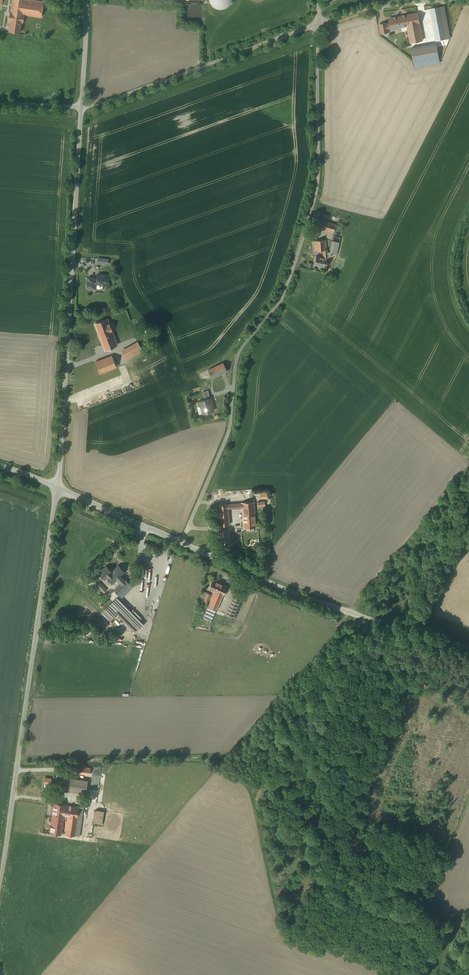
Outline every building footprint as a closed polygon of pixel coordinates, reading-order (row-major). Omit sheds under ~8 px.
[(24,14),(41,17),(43,1),(35,0),(12,0),(10,12),(24,14)] [(444,7),(430,9),(436,40),(450,38),(444,7)] [(23,23),(24,14),(10,12),(9,21),(10,21),(9,31),(20,33),(21,22),(23,23)] [(403,16),(405,26),(407,26),(411,42),(423,40),(418,13),(403,16)] [(391,29),(405,26),(403,16),(398,17),(398,16),(394,17),(394,18),(389,19),(390,22),(391,29)] [(391,29),(390,22),(379,25),(381,33),(389,32),(389,29),(391,29)] [(436,43),(411,48),(415,67),(440,63),(436,43)] [(315,219),(313,227),(333,232),(335,224),(315,219)] [(326,240),(314,241),(315,251),(323,250),(327,250),(326,240)] [(333,241),(330,252),(331,253),(336,254),(339,242),(333,241)] [(326,267),(328,259),(323,258),(316,256),(314,265),(326,267)] [(97,274),(97,278),(93,278),(92,288),(95,288),(95,284),(99,284),(100,285),(104,286),(105,285),(108,285),(108,275),(97,274)] [(95,324),(100,338),(112,334),(111,330),(113,330),(112,327),(110,328),(107,319),(95,324)] [(112,334),(100,338),(105,349),(105,350),(117,345),(112,334)] [(137,342),(121,350),(128,363),(144,354),(137,342)] [(95,362),(99,373),(116,367),(112,355),(95,362)] [(223,363),(208,370),(212,379),(227,372),(223,363)] [(202,414),(213,411),(210,398),(205,400),(199,401),(202,414)] [(243,515),(255,514),(254,502),(218,505),(219,525),(229,524),(228,509),(242,508),(243,515)] [(256,526),(255,514),(243,515),(244,527),(256,526)] [(114,589),(124,579),(121,576),(124,572),(118,566),(113,571),(112,570),(111,570),(110,569),(109,569),(106,566),(99,573),(105,579),(107,577),(113,583),(110,586),(114,589)] [(85,581),(93,588),(97,584),(90,576),(85,581)] [(125,578),(124,579),(114,589),(120,595),(126,589),(128,592),(133,587),(125,578)] [(215,592),(223,595),(227,586),(212,580),(208,589),(215,592)] [(97,584),(93,588),(96,591),(99,588),(104,593),(107,590),(99,582),(97,584)] [(226,614),(233,617),(243,593),(236,590),(226,614)] [(216,610),(223,595),(215,592),(214,596),(213,595),(208,606),(216,610)] [(211,594),(207,593),(199,611),(203,613),(211,594)] [(117,598),(109,605),(116,612),(122,606),(123,605),(117,598)] [(116,612),(109,605),(102,612),(109,619),(116,612)] [(122,606),(116,612),(132,628),(139,621),(123,605),(122,606)] [(139,621),(132,628),(135,632),(143,624),(139,621)] [(101,784),(101,766),(93,766),(92,784),(101,784)] [(77,767),(76,773),(89,775),(90,768),(84,767),(84,768),(77,767)] [(89,780),(59,776),(57,790),(87,794),(89,780)] [(52,778),(43,777),(41,786),(51,787),(52,778)] [(64,816),(65,816),(65,819),(68,820),(65,834),(79,836),(84,807),(54,803),(52,814),(53,814),(64,816)] [(105,811),(96,810),(94,823),(103,824),(105,811)] [(64,816),(53,814),(50,832),(61,834),(64,816)]
